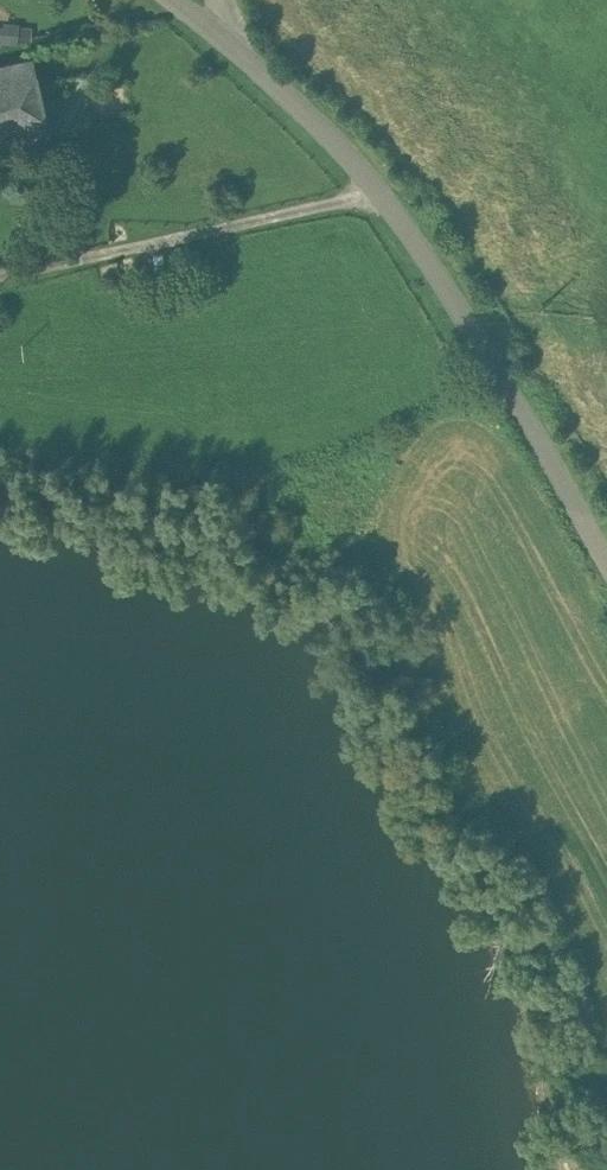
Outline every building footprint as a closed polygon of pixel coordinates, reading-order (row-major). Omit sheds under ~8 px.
[(51,135),(50,134),(43,101),(33,59),(0,66),(0,147),(51,135)] [(88,90),(43,101),(50,134),(96,124),(88,90)]
